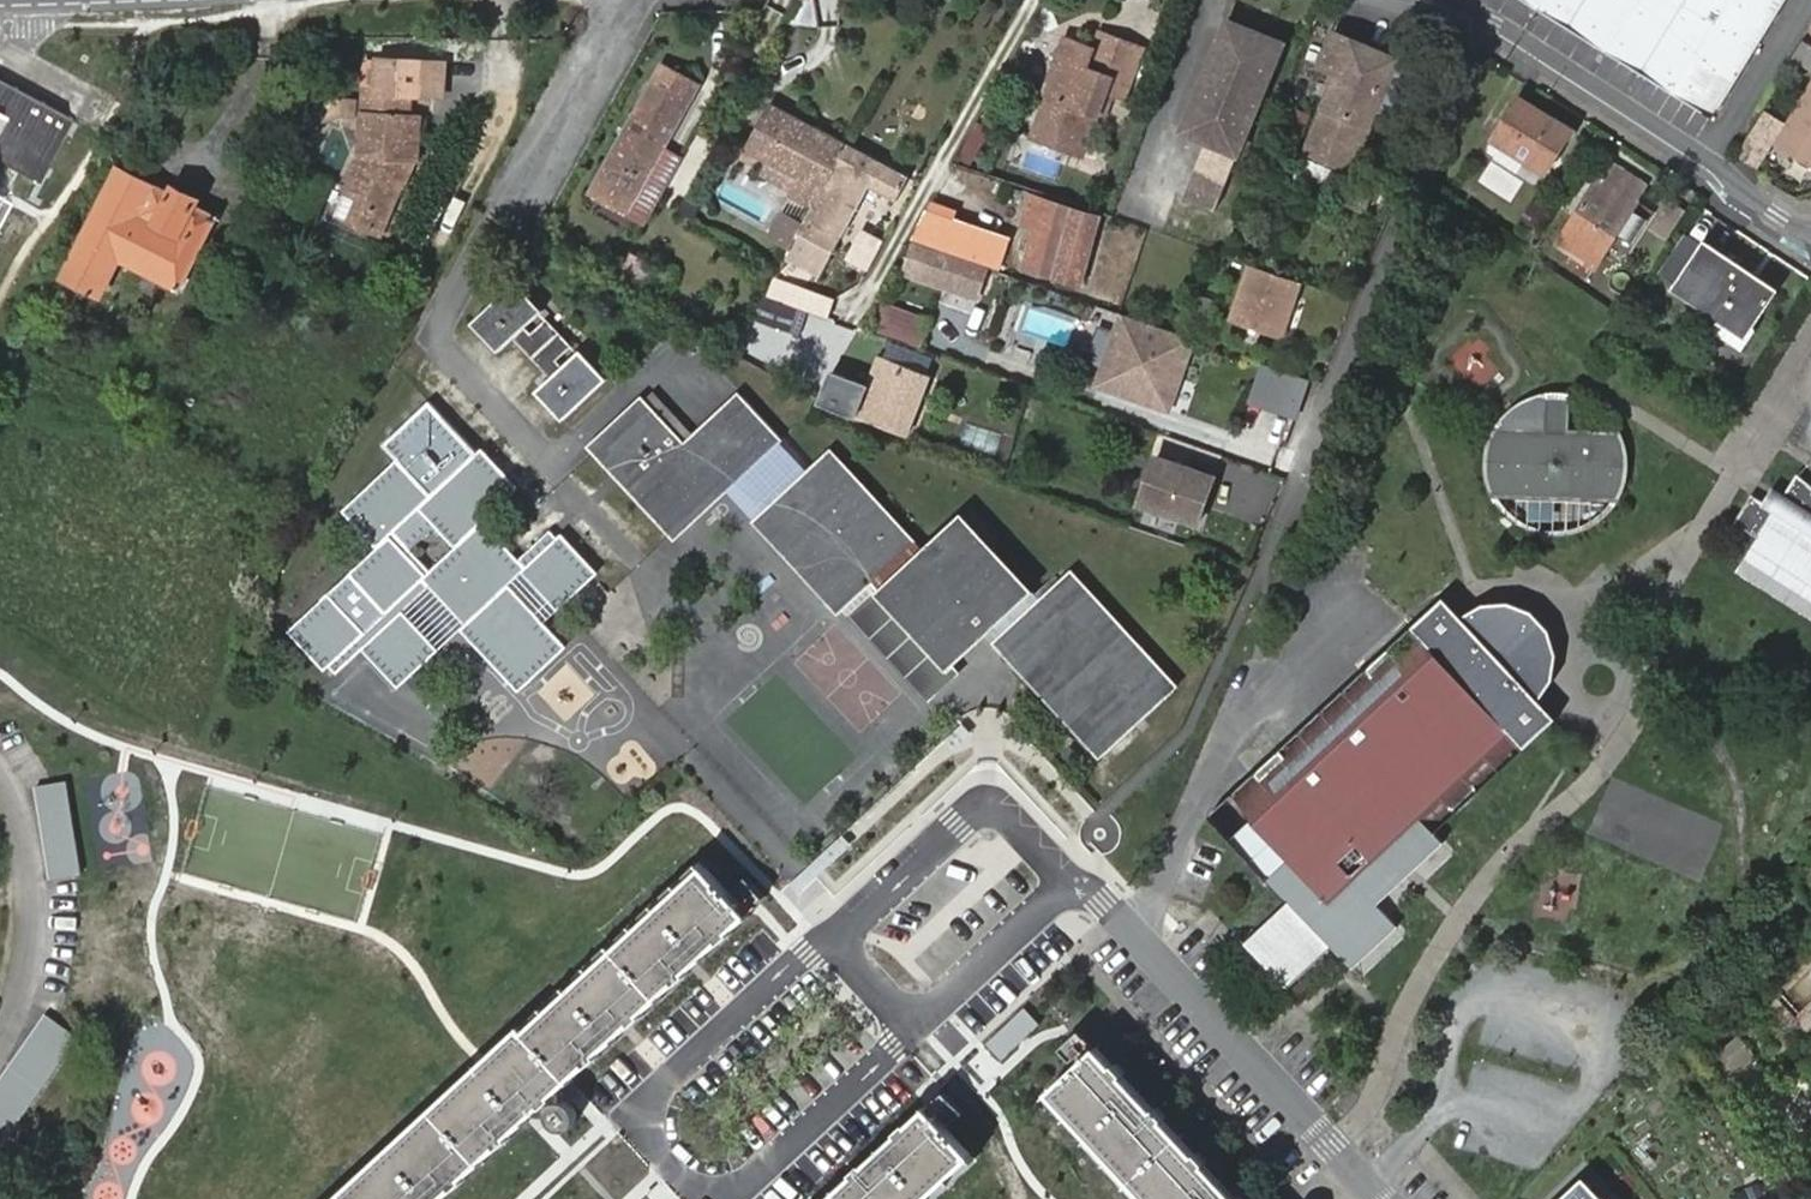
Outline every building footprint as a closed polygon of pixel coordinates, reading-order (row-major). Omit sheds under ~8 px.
[(816,24),(821,1),(817,0),(803,0),(799,21),(816,24)] [(1773,0),(1540,0),(1708,105),(1773,0)] [(1284,42),(1228,20),(1185,131),(1213,143),(1191,198),(1219,210),(1284,42)] [(1104,89),(1112,93),(1119,96),(1139,47),(1099,29),(1092,44),(1066,33),(1044,88),(1049,89),(1033,130),(1080,149),(1096,109),(1104,89)] [(1353,169),(1401,59),(1336,32),(1320,66),(1340,75),(1308,150),(1353,169)] [(1797,59),(1810,65),(1810,43),(1805,41),(1797,59)] [(379,60),(377,90),(414,91),(426,92),(427,62),(379,60)] [(677,79),(698,91),(703,83),(662,60),(657,69),(667,74),(677,79)] [(595,197),(599,191),(623,149),(637,125),(655,94),(667,74),(657,69),(588,193),(595,197)] [(667,74),(655,94),(665,100),(677,79),(667,74)] [(38,177),(71,117),(0,78),(0,157),(38,177)] [(646,226),(671,181),(653,170),(667,146),(698,91),(677,79),(665,100),(655,94),(637,125),(648,131),(635,155),(623,149),(599,191),(632,209),(627,215),(646,226)] [(413,163),(421,163),(424,118),(412,118),(414,91),(377,90),(366,89),(361,160),(336,214),(370,230),(377,214),(388,219),(401,189),(413,163)] [(1103,112),(1112,93),(1104,89),(1096,109),(1103,112)] [(1774,149),(1810,171),(1810,89),(1774,149)] [(1554,124),(1558,119),(1525,98),(1497,139),(1540,165),(1548,154),(1557,160),(1573,136),(1554,124)] [(852,146),(775,105),(750,153),(771,164),(804,182),(799,193),(797,196),(817,207),(852,146)] [(1760,109),(1730,157),(1742,152),(1758,163),(1783,123),(1760,109)] [(1577,131),(1558,119),(1554,124),(1573,136),(1577,131)] [(981,167),(997,128),(975,120),(960,159),(981,167)] [(637,125),(623,149),(635,155),(648,131),(637,125)] [(653,170),(671,181),(685,155),(667,146),(653,170)] [(817,207),(788,259),(802,267),(820,276),(842,236),(871,187),(897,201),(910,178),(852,146),(817,207)] [(1548,154),(1540,165),(1550,171),(1557,160),(1548,154)] [(1559,243),(1595,265),(1639,198),(1636,196),(1645,182),(1613,161),(1559,243)] [(408,192),(421,163),(413,163),(401,189),(408,192)] [(804,182),(771,164),(765,176),(799,193),(804,182)] [(83,242),(121,261),(135,268),(130,279),(153,292),(160,280),(181,289),(216,218),(198,209),(202,200),(177,188),(171,196),(121,170),(83,242)] [(595,197),(627,215),(632,209),(599,191),(595,197)] [(1081,284),(1099,218),(1033,198),(1026,228),(1037,231),(1028,268),(1081,284)] [(1539,230),(1551,211),(1534,200),(1522,219),(1539,230)] [(955,220),(958,212),(932,203),(912,238),(1002,268),(1011,239),(955,220)] [(377,214),(370,230),(381,236),(388,219),(377,214)] [(862,226),(847,259),(873,271),(888,237),(862,226)] [(102,295),(121,261),(83,242),(66,277),(102,295)] [(983,268),(931,250),(909,243),(899,274),(973,299),(983,268)] [(1742,280),(1747,272),(1707,246),(1679,288),(1747,333),(1770,299),(1742,280)] [(1283,335),(1301,279),(1249,262),(1232,319),(1283,335)] [(1776,291),(1747,272),(1742,280),(1770,299),(1776,291)] [(846,353),(854,329),(832,322),(840,297),(775,276),(759,325),(846,353)] [(503,348),(543,311),(518,283),(477,320),(503,348)] [(1210,314),(1215,298),(1194,292),(1188,307),(1210,314)] [(917,347),(927,317),(879,300),(869,330),(917,347)] [(1189,337),(1119,314),(1113,333),(1118,335),(1108,366),(1102,365),(1096,381),(1166,404),(1173,383),(1168,382),(1171,372),(1176,374),(1189,337)] [(544,370),(572,345),(549,321),(523,346),(544,370)] [(736,352),(764,368),(775,349),(747,333),(736,352)] [(1118,335),(1113,333),(1102,365),(1108,366),(1118,335)] [(566,417),(606,380),(581,353),(540,389),(566,417)] [(884,359),(871,385),(834,372),(823,402),(910,434),(932,376),(884,359)] [(1265,361),(1250,400),(1300,418),(1314,380),(1265,361)] [(1628,461),(1626,446),(1624,441),(1618,428),(1608,416),(1597,406),(1584,399),(1574,396),(1564,394),(1554,393),(1544,394),(1530,398),(1521,402),(1513,408),(1505,415),(1496,427),(1489,440),(1486,450),(1484,465),(1486,480),(1488,490),(1495,503),(1504,515),(1515,525),(1524,530),(1538,535),(1548,537),(1558,538),(1573,536),(1591,529),(1600,523),(1608,516),(1617,504),(1622,495),(1625,486),(1628,476),(1628,461)] [(745,396),(689,445),(648,402),(593,452),(672,536),(780,434),(745,396)] [(433,495),(478,454),(431,402),(385,445),(404,464),(433,495)] [(876,580),(914,545),(829,453),(758,518),(842,611),(876,580)] [(483,522),(514,493),(478,454),(433,495),(404,464),(348,515),(378,547),(355,569),(389,607),(361,633),(327,597),(295,627),(337,672),(368,644),(404,682),(436,652),(401,614),(429,587),(524,686),(561,651),(506,591),(524,573),(559,608),(594,576),(551,531),(519,559),(483,522)] [(1196,522),(1212,475),(1154,454),(1138,501),(1196,522)] [(1743,554),(1810,599),(1810,494),(1802,482),(1798,472),(1783,495),(1779,491),(1770,503),(1762,498),(1753,492),(1734,519),(1756,533),(1743,554)] [(1770,485),(1762,498),(1770,503),(1779,491),(1770,485)] [(915,559),(953,601),(999,559),(959,517),(915,559)] [(1743,554),(1736,565),(1810,614),(1810,599),(1743,554)] [(921,630),(953,601),(915,559),(883,589),(921,630)] [(999,559),(953,601),(921,630),(954,665),(991,630),(1030,593),(999,559)] [(1103,754),(1175,689),(1070,573),(1038,602),(1000,638),(1103,754)] [(883,589),(876,580),(873,583),(848,606),(926,691),(954,665),(921,630),(883,589)] [(1000,638),(1038,602),(1030,593),(991,630),(1000,638)] [(1419,880),(1448,852),(1434,836),(1523,750),(1561,713),(1549,699),(1563,679),(1566,656),(1558,633),(1543,616),(1517,604),(1491,605),(1470,617),(1454,600),(1414,636),(1239,805),(1298,868),(1276,889),(1297,911),(1255,953),(1298,997),(1341,957),(1362,979),(1405,937),(1384,914),(1419,880)] [(75,870),(64,784),(32,787),(44,874),(75,870)] [(101,881),(152,877),(147,824),(96,828),(101,881)] [(746,911),(705,868),(489,1067),(346,1198),(436,1198),(533,1109),(746,911)] [(73,1029),(47,1010),(0,1077),(0,1134),(73,1029)] [(1717,1054),(1735,1078),(1759,1059),(1741,1035),(1717,1054)] [(1100,1049),(1055,1090),(1156,1198),(1239,1198),(1100,1049)] [(930,1108),(831,1198),(925,1198),(973,1155),(930,1108)] [(1559,1198),(1613,1198),(1588,1172),(1559,1198)]
